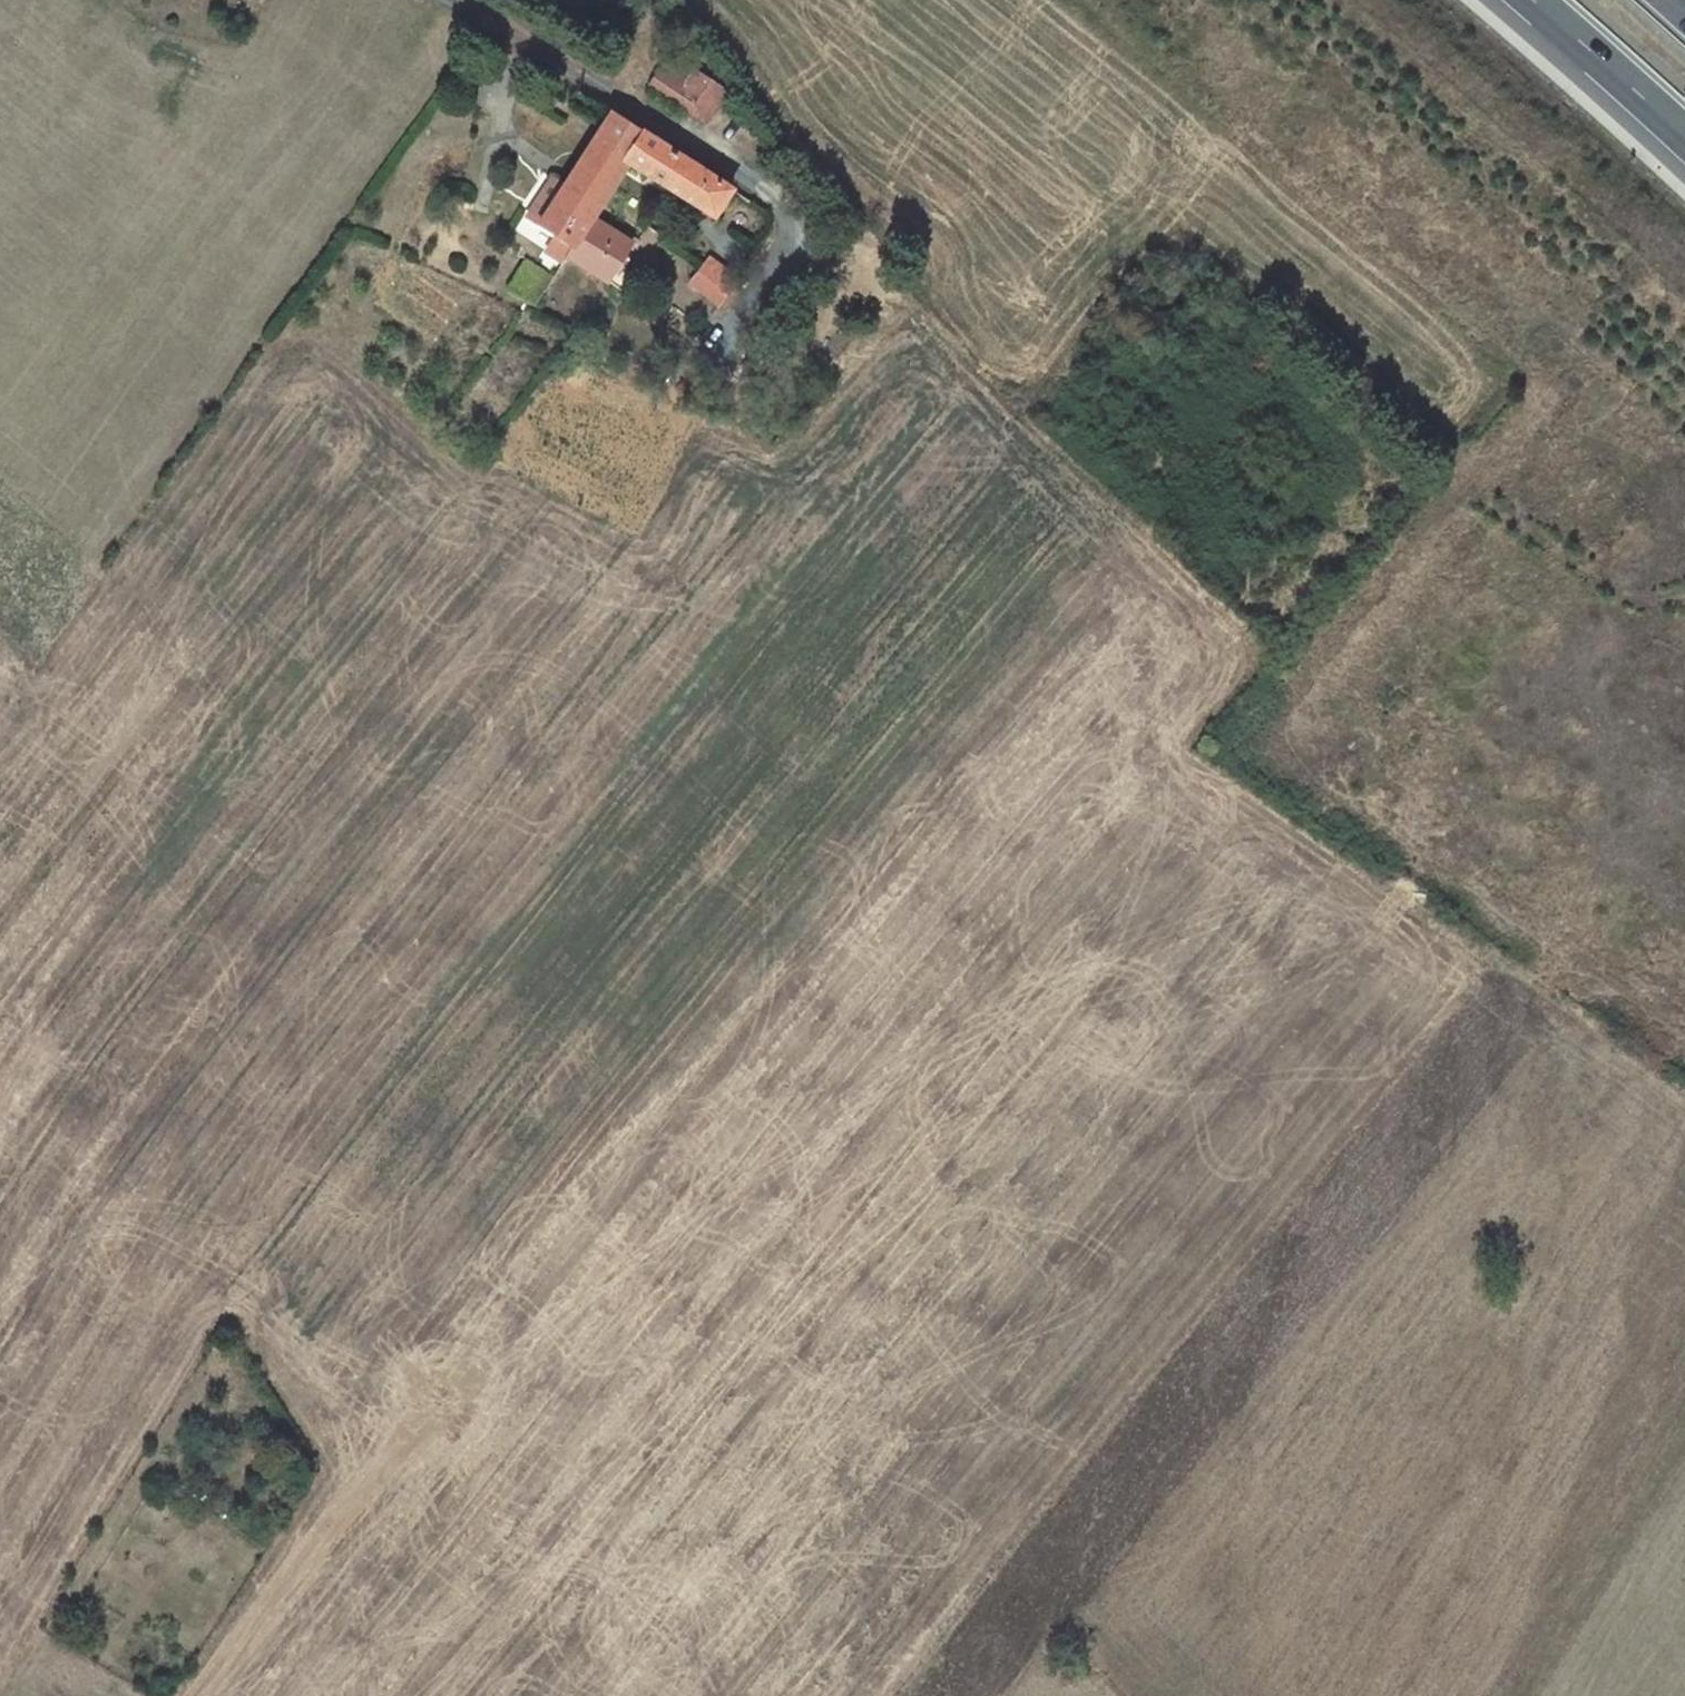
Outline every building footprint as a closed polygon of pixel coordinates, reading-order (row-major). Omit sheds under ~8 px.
[(661,83),(649,100),(714,137),(733,106),(698,84),(688,99),(661,83)] [(617,127),(599,152),(630,174),(648,147),(617,127)] [(648,147),(630,174),(633,177),(675,202),(694,175),(648,147)] [(633,177),(630,174),(599,152),(568,199),(603,222),(633,177)] [(737,203),(694,175),(675,202),(720,230),(737,203)] [(574,259),(577,261),(594,237),(603,222),(568,199),(543,237),(574,259)] [(594,237),(577,261),(574,259),(568,266),(604,292),(610,295),(632,263),(594,237)] [(687,297),(723,323),(740,297),(707,275),(687,297)]
